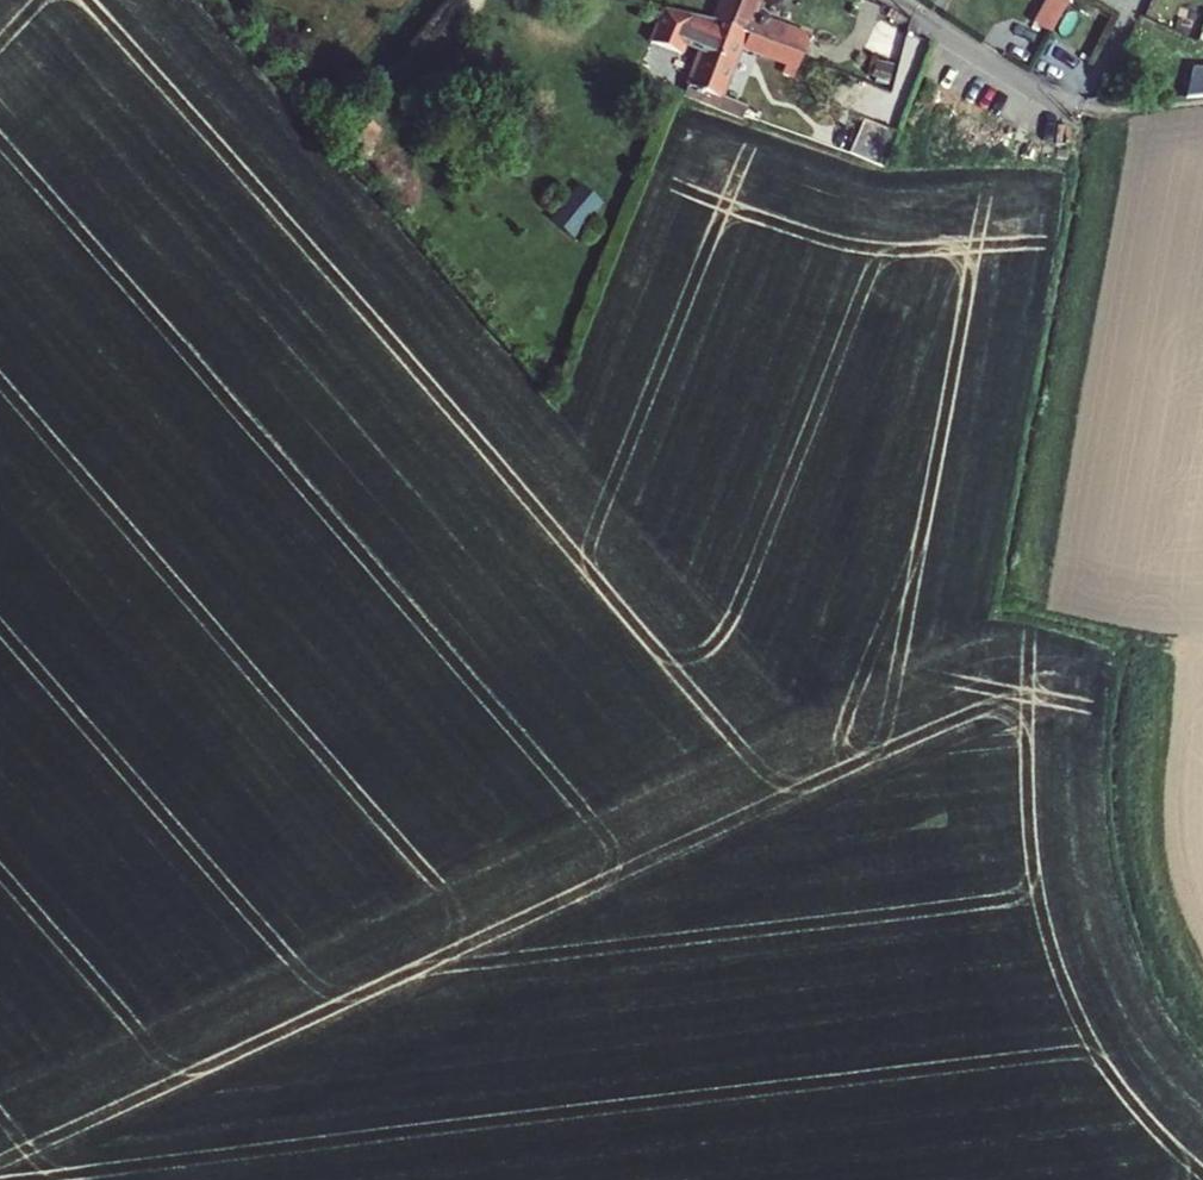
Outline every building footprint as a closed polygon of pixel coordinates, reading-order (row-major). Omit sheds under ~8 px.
[(715,22),(761,41),(790,53),(801,58),(808,39),(767,22),(770,15),(758,11),(762,0),(724,0),(715,22)] [(1073,1),(1072,0),(1048,0),(1035,22),(1054,32),(1073,1)] [(698,48),(710,19),(666,10),(658,32),(658,33),(659,34),(660,36),(661,38),(663,39),(685,48),(687,44),(698,48)] [(761,41),(715,22),(710,19),(698,48),(704,50),(702,55),(685,97),(743,121),(744,117),(759,123),(763,111),(750,106),(737,103),(756,54),(761,41)] [(681,56),(685,48),(663,39),(661,38),(660,36),(659,34),(658,33),(658,32),(653,45),(681,56)] [(790,53),(761,41),(756,54),(785,66),(810,77),(816,64),(801,58),(790,53)] [(696,52),(698,48),(687,44),(685,48),(696,52)] [(1190,67),(1191,93),(1202,93),(1202,67),(1190,67)] [(864,124),(853,157),(868,163),(878,129),(864,124)] [(901,137),(878,129),(868,163),(889,170),(901,137)]
